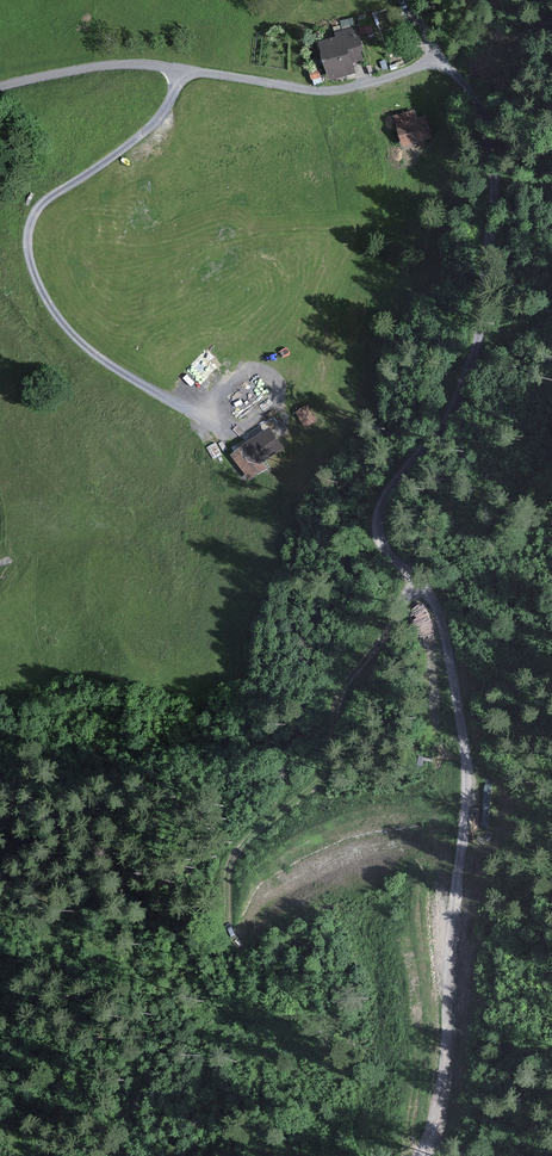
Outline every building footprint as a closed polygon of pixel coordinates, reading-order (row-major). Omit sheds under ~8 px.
[(309,46),(317,83),(350,76),(348,68),(362,65),(354,26),(318,33),(320,44),(309,46)] [(416,119),(414,111),(391,118),(400,148),(434,138),(427,116),(416,119)] [(188,372),(182,378),(199,394),(205,388),(188,372)] [(225,396),(236,413),(264,395),(253,378),(225,396)] [(248,418),(267,407),(261,398),(243,409),(248,418)] [(318,422),(308,405),(296,413),(305,429),(318,422)] [(285,449),(273,429),(233,453),(251,482),(263,475),(257,466),(285,449)]
